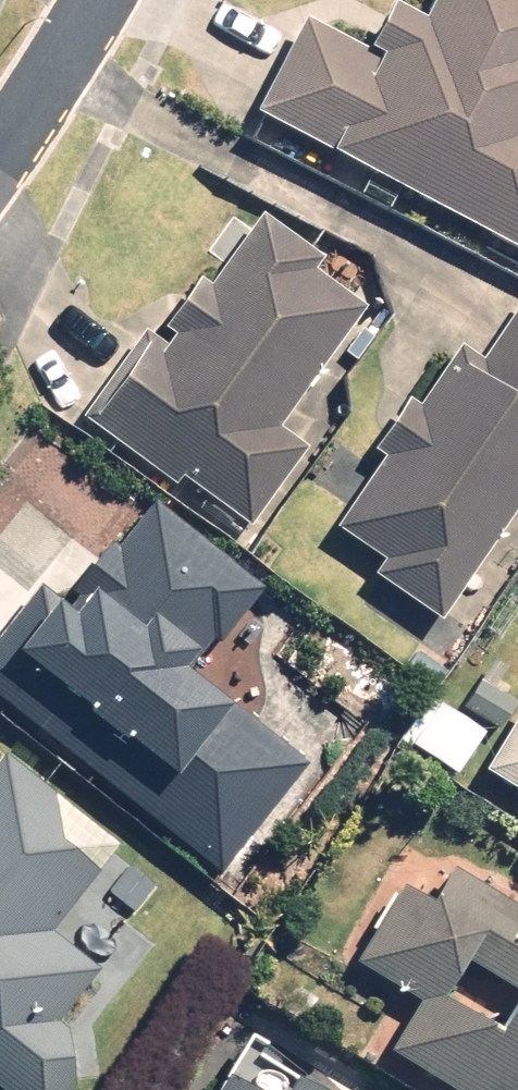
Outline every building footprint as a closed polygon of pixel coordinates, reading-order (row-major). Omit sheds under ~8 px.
[(248,117),(517,256),(517,0),(424,0),(411,25),(381,10),(357,56),(296,24),(248,117)] [(139,346),(82,428),(242,540),(303,454),(271,432),(356,311),(308,277),(315,266),(247,219),(198,290),(189,284),(155,333),(166,341),(155,357),(139,346)] [(517,498),(517,302),(517,301),(468,375),(441,357),(402,416),(394,411),(363,458),(371,464),(323,537),(369,568),(362,579),(433,626),(517,498)] [(3,444),(0,449),(0,540),(19,551),(62,479),(3,444)] [(0,627),(0,714),(212,881),(302,767),(188,678),(255,593),(141,504),(53,616),(25,595),(0,627)] [(448,719),(423,704),(396,748),(451,781),(459,767),(517,803),(517,703),(515,701),(517,695),(517,682),(483,661),(448,719)] [(0,765),(0,1089),(65,1089),(92,1057),(52,1025),(91,977),(44,939),(112,856),(0,765)] [(378,1057),(432,1089),(517,1089),(517,916),(442,869),(418,909),(392,893),(348,965),(410,1003),(378,1057)] [(233,1036),(199,1089),(286,1089),(250,1067),(259,1053),(233,1036)]
